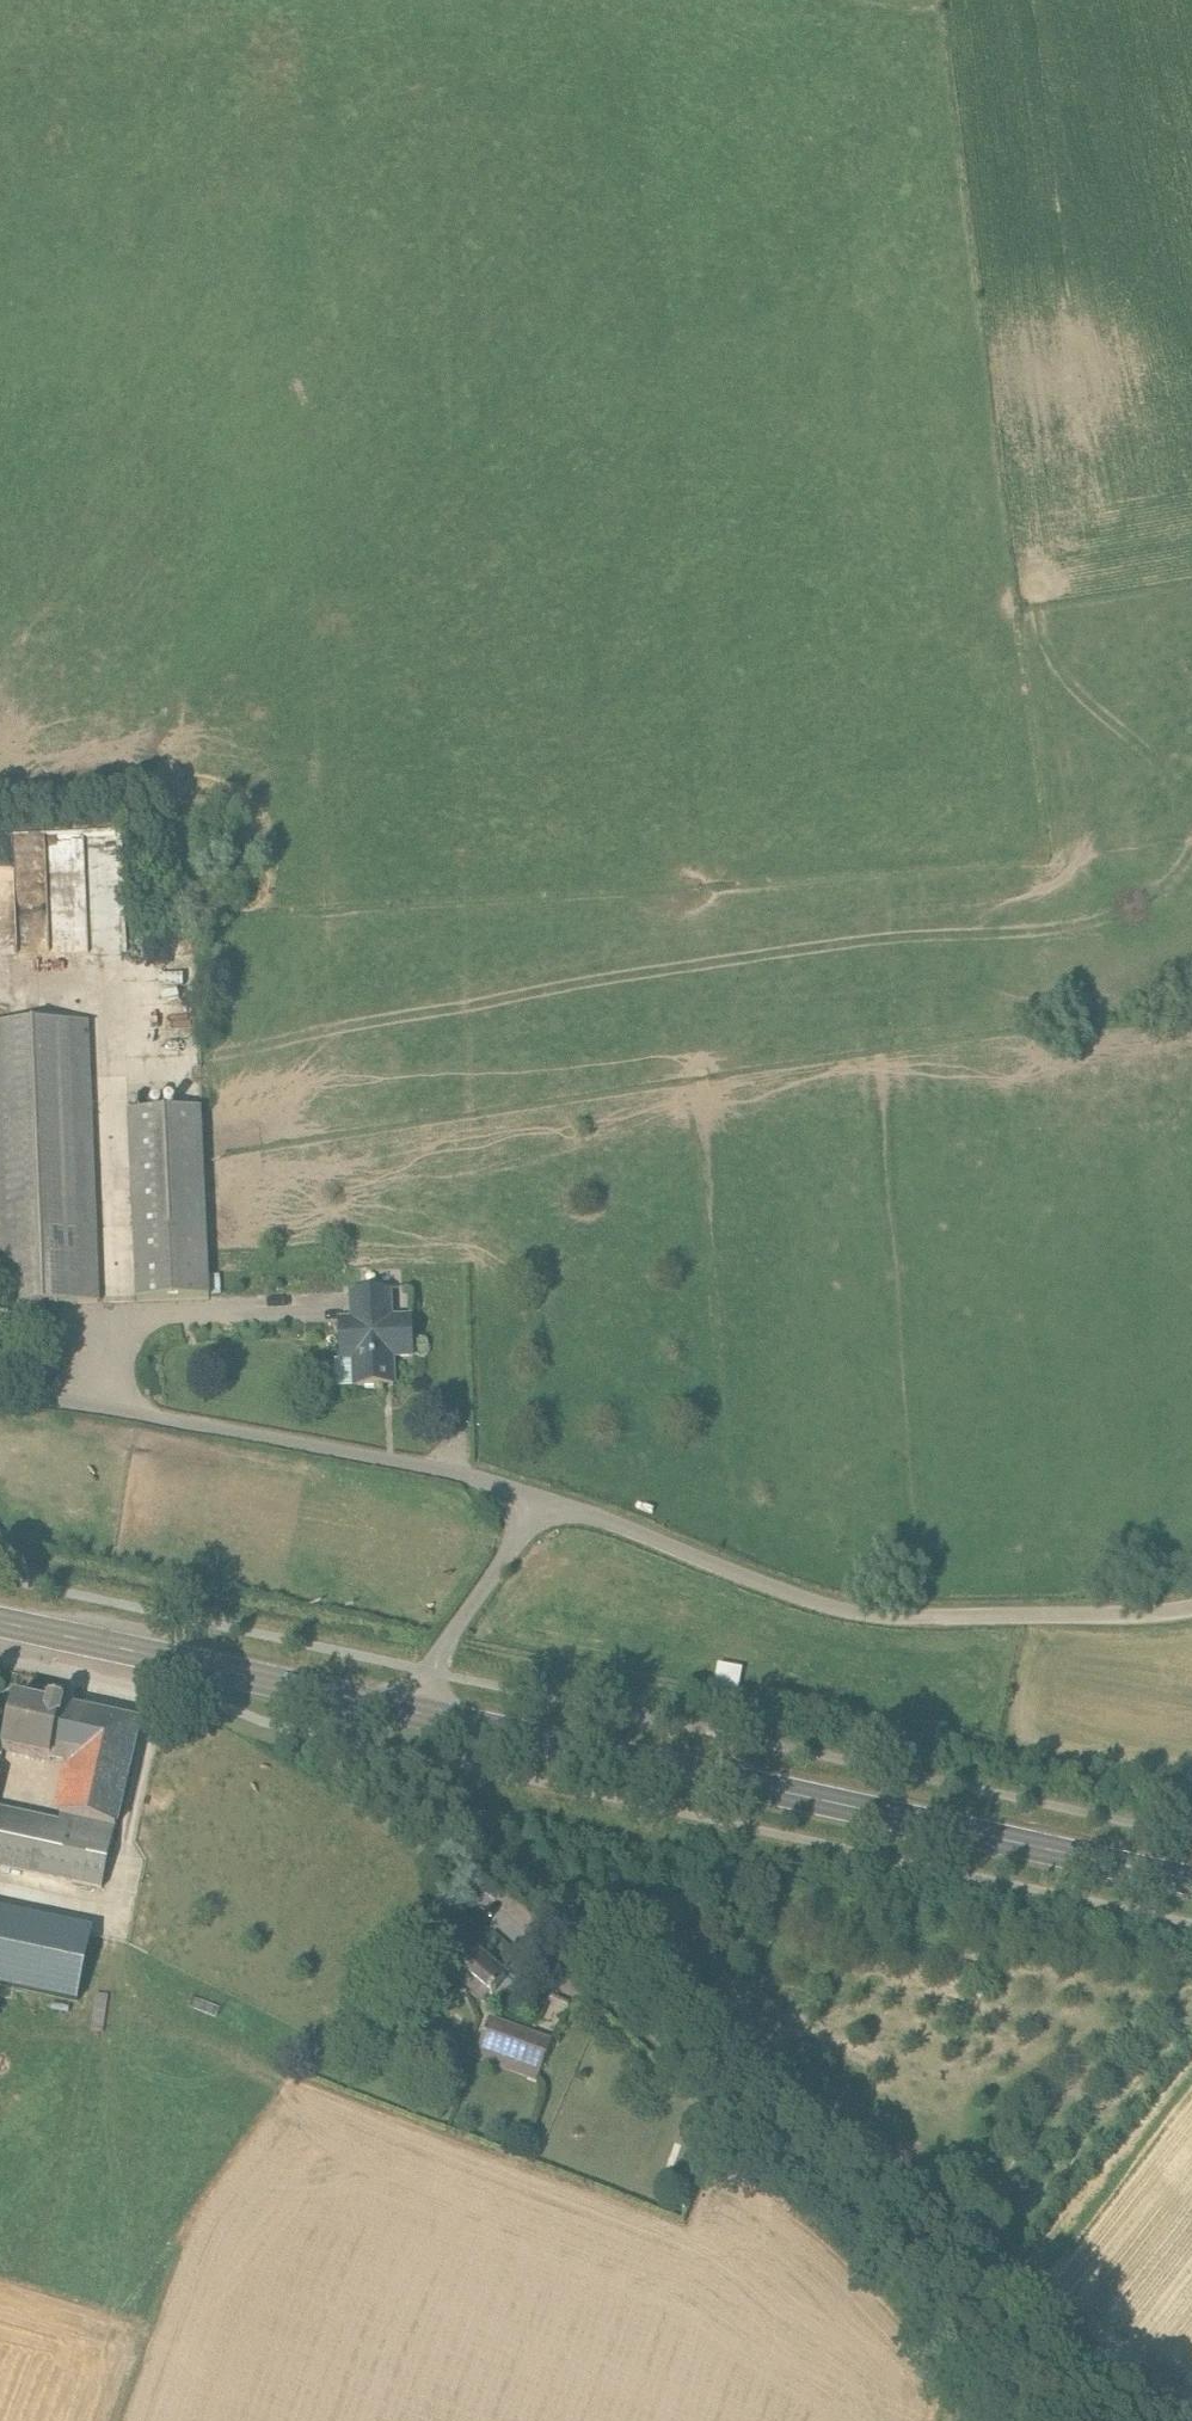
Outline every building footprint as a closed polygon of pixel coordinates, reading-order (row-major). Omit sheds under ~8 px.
[(45,1319),(44,1304),(98,1302),(85,1021),(0,1025),(0,1321),(45,1319)] [(209,1297),(208,1273),(201,1108),(129,1111),(138,1300),(209,1297)] [(354,1359),(354,1363),(355,1387),(384,1385),(383,1357),(414,1355),(412,1316),(394,1317),(392,1290),(349,1291),(350,1319),(338,1320),(340,1360),(354,1359)] [(741,1689),(746,1666),(722,1661),(717,1684),(741,1689)] [(14,1701),(3,1749),(48,1759),(49,1757),(68,1763),(57,1811),(64,1813),(61,1825),(0,1812),(0,1866),(103,1888),(140,1723),(64,1705),(51,1702),(49,1709),(14,1701)] [(82,2003),(96,1928),(0,1909),(0,1987),(82,2003)] [(490,1993),(506,1975),(481,1954),(479,1956),(466,1944),(467,1942),(449,1926),(413,1967),(431,1982),(451,1960),(490,1993)] [(479,2045),(542,2068),(552,2041),(489,2019),(479,2045)]
